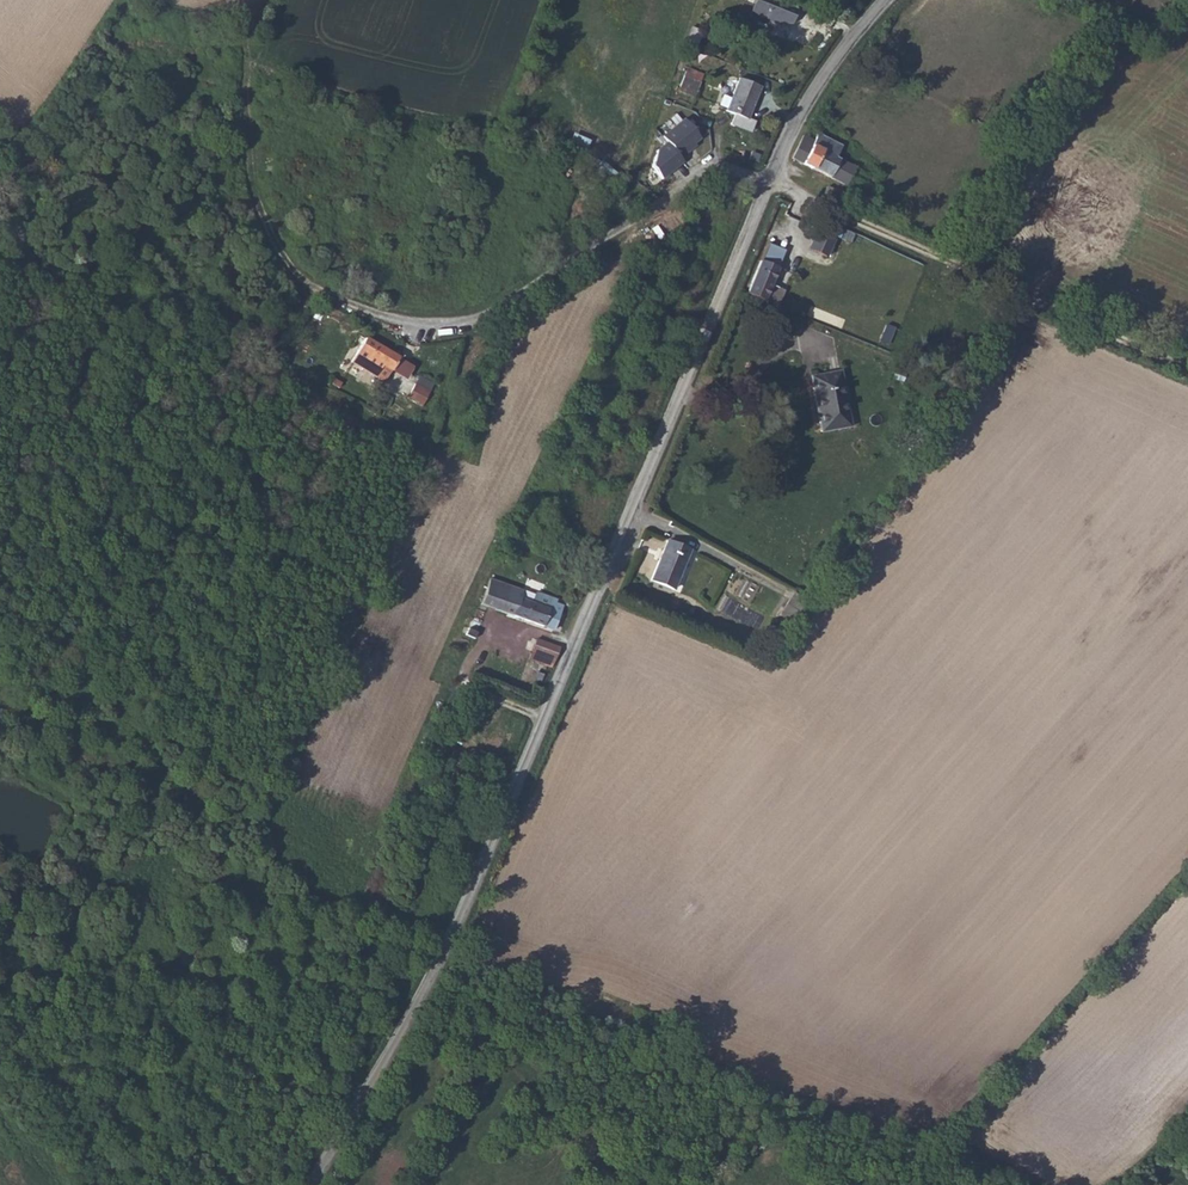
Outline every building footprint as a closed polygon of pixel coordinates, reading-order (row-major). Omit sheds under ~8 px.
[(772,0),(755,0),(749,14),(774,24),(776,19),(791,25),(797,10),(772,0)] [(683,44),(695,48),(701,33),(690,28),(683,44)] [(701,32),(696,49),(704,51),(709,35),(701,32)] [(683,76),(700,83),(703,75),(686,69),(683,76)] [(678,91),(694,98),(700,83),(683,76),(678,91)] [(739,78),(726,111),(747,120),(760,87),(739,78)] [(694,98),(678,91),(673,102),(689,109),(694,98)] [(682,162),(680,159),(689,151),(687,149),(700,139),(684,119),(662,137),(667,143),(657,151),(651,166),(662,179),(682,162)] [(814,141),(803,135),(792,158),(846,185),(850,177),(873,189),(878,179),(836,158),(842,146),(818,134),(814,141)] [(841,194),(827,187),(824,194),(837,201),(841,194)] [(858,200),(849,195),(845,202),(855,206),(858,200)] [(765,249),(760,261),(778,268),(783,256),(765,249)] [(760,261),(746,294),(765,302),(778,268),(760,261)] [(791,274),(778,268),(765,302),(777,307),(791,274)] [(894,346),(897,329),(882,327),(879,343),(894,346)] [(384,367),(391,372),(399,358),(374,344),(360,368),(377,378),(384,367)] [(821,432),(850,427),(840,371),(811,377),(821,432)] [(430,391),(414,383),(406,399),(421,407),(430,391)] [(673,589),(690,550),(667,541),(650,580),(673,589)] [(524,590),(490,579),(481,605),(554,630),(562,606),(555,603),(556,600),(536,592),(532,603),(521,598),(524,590)] [(794,593),(779,615),(791,623),(806,600),(794,593)] [(529,659),(552,667),(560,648),(536,639),(529,659)]
